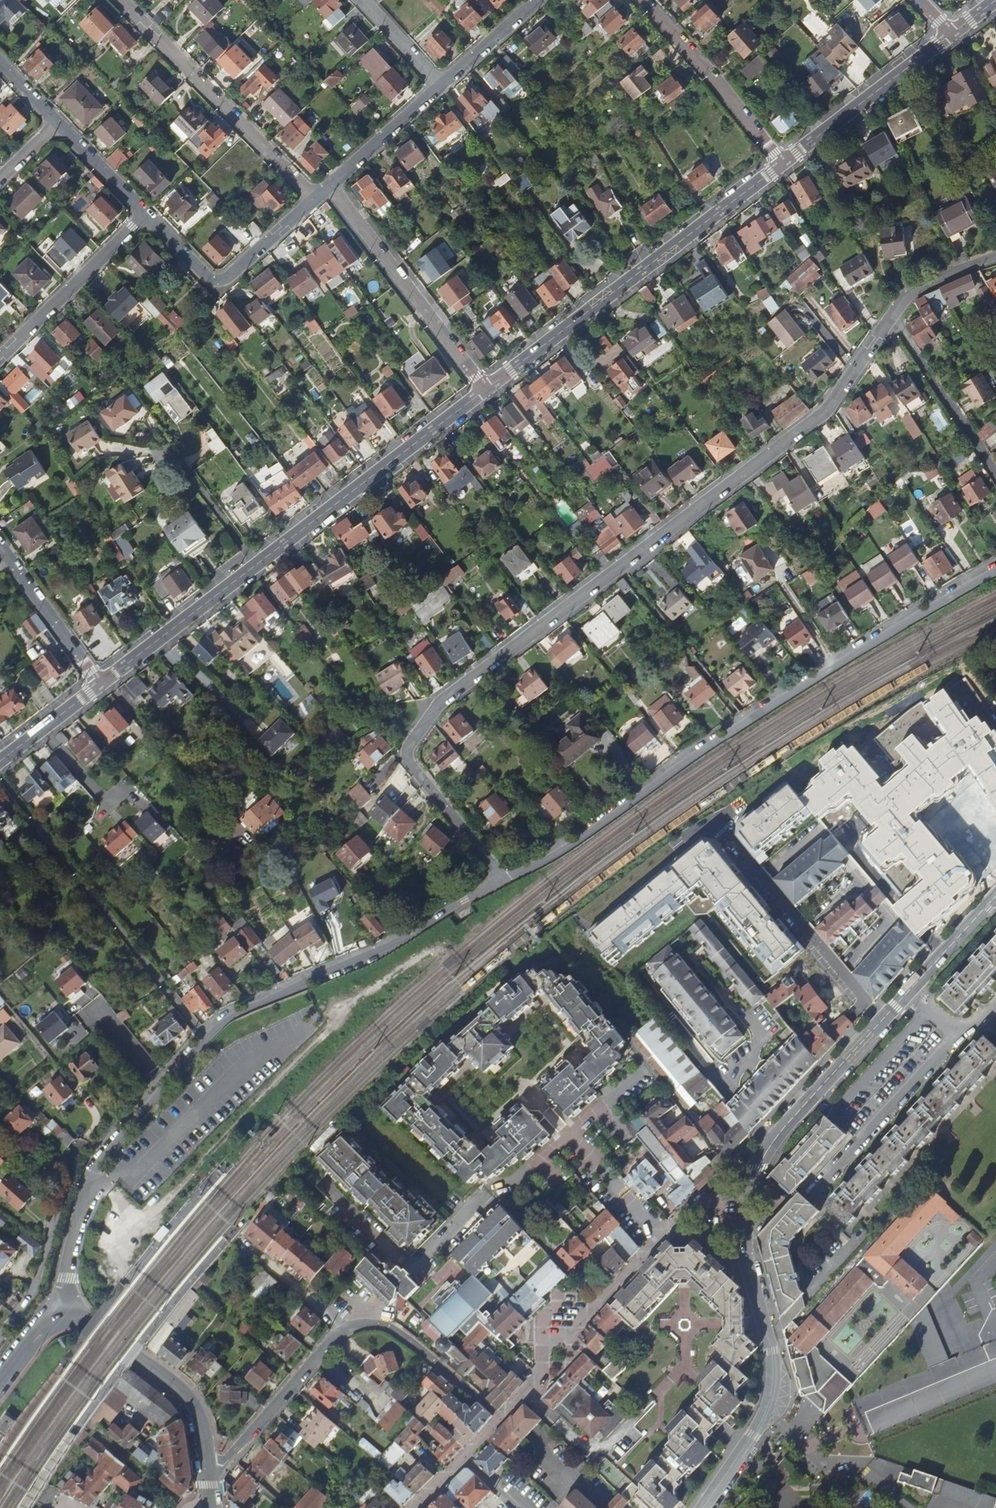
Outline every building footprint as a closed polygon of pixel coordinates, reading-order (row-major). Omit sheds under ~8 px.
[(21,1),(20,0),(2,0),(0,0),(0,23),(6,17),(9,20),(17,13),(20,16),(28,8),(21,1)] [(191,8),(209,26),(213,23),(227,8),(219,0),(199,0),(191,8)] [(306,9),(316,0),(300,0),(299,1),(306,9)] [(331,32),(347,17),(339,8),(343,5),(339,0),(319,0),(316,3),(330,20),(325,25),(331,32)] [(444,15),(449,11),(440,0),(430,0),(444,15)] [(463,13),(459,17),(471,30),(492,12),(481,0),(463,0),(457,5),(458,8),(463,13)] [(500,8),(510,0),(493,0),(500,8)] [(590,4),(586,8),(593,16),(595,15),(610,2),(609,0),(586,0),(590,4)] [(687,11),(694,4),(692,1),(693,0),(677,0),(687,11)] [(871,12),(884,0),(861,0),(871,12)] [(595,15),(612,34),(627,21),(610,2),(595,15)] [(690,16),(701,28),(705,26),(709,31),(722,20),(706,2),(690,16)] [(99,9),(84,24),(101,42),(117,27),(99,9)] [(70,10),(53,27),(57,31),(75,14),(70,10)] [(900,12),(878,28),(884,36),(891,32),(896,39),(911,28),(900,12)] [(728,37),(747,58),(763,43),(745,22),(728,37)] [(202,40),(209,48),(221,60),(228,52),(235,45),(213,23),(209,26),(204,31),(208,34),(202,40)] [(859,46),(853,39),(839,23),(831,31),(831,35),(835,39),(829,45),(825,40),(817,47),(819,48),(839,70),(846,63),(843,59),(850,52),(851,54),(859,46)] [(584,27),(589,33),(593,29),(588,24),(584,27)] [(121,25),(109,37),(126,55),(138,42),(121,25)] [(356,25),(337,42),(353,60),(371,43),(356,25)] [(545,25),(527,41),(539,55),(557,39),(545,25)] [(578,32),(583,38),(589,33),(584,27),(578,32)] [(635,30),(620,43),(631,56),(633,56),(637,61),(650,51),(645,44),(646,43),(635,30)] [(443,32),(426,47),(436,57),(439,54),(443,58),(456,46),(443,32)] [(557,39),(539,55),(544,60),(562,44),(557,39)] [(63,49),(78,65),(83,59),(69,43),(63,49)] [(36,46),(25,59),(30,64),(42,52),(36,46)] [(205,51),(215,61),(217,64),(221,60),(209,48),(205,51)] [(839,70),(819,48),(809,57),(822,70),(806,83),(818,98),(832,86),(840,80),(845,76),(839,70)] [(667,57),(662,50),(652,58),(658,65),(667,57)] [(363,63),(376,77),(374,80),(378,84),(394,69),(389,64),(388,65),(376,51),(363,63)] [(27,66),(41,81),(56,67),(42,52),(30,64),(27,66)] [(221,60),(240,80),(248,72),(228,52),(221,60)] [(995,84),(995,53),(991,56),(994,63),(987,67),(995,84)] [(761,54),(742,70),(751,80),(770,64),(761,54)] [(269,57),(262,64),(266,69),(269,66),(273,61),(269,57)] [(509,71),(510,72),(515,67),(508,59),(503,64),(509,70),(509,71)] [(215,61),(207,68),(210,71),(217,64),(215,61)] [(260,75),(243,91),(250,98),(255,93),(256,95),(261,90),(259,89),(265,84),(272,91),(283,80),(269,66),(266,69),(262,64),(255,70),(260,75)] [(500,66),(487,78),(494,87),(497,84),(505,93),(506,91),(516,101),(521,97),(522,98),(526,98),(530,94),(521,84),(519,81),(510,72),(509,71),(509,70),(506,73),(500,66)] [(649,74),(643,66),(631,76),(623,83),(637,100),(653,88),(644,78),(649,74)] [(944,90),(956,110),(969,103),(971,106),(989,96),(973,68),(962,75),(964,79),(944,90)] [(378,84),(394,103),(411,88),(394,69),(378,84)] [(626,71),(618,77),(623,83),(631,76),(626,71)] [(339,72),(327,83),(331,87),(333,89),(345,78),(339,72)] [(142,85),(162,106),(176,92),(169,84),(167,87),(154,74),(142,85)] [(121,76),(112,84),(116,88),(124,80),(121,76)] [(661,90),(657,93),(666,104),(670,101),(671,103),(686,91),(685,89),(695,81),(692,77),(682,85),(680,83),(678,84),(673,78),(659,89),(661,90)] [(840,80),(832,86),(834,89),(842,83),(840,80)] [(63,101),(88,128),(105,112),(81,85),(63,101)] [(264,106),(271,113),(272,112),(288,128),(294,123),(301,116),(304,113),(281,90),(264,106)] [(464,100),(473,110),(466,116),(473,125),(484,115),(488,119),(496,120),(503,114),(497,106),(493,102),(491,103),(484,95),(481,97),(476,90),(472,93),(471,92),(463,99),(464,100)] [(364,96),(352,107),(359,115),(361,117),(373,106),(364,96)] [(473,110),(464,100),(458,105),(466,116),(473,110)] [(677,100),(670,105),(674,109),(680,104),(677,100)] [(503,114),(505,116),(512,111),(503,101),(497,106),(503,114)] [(531,108),(536,115),(543,109),(539,104),(537,102),(531,108)] [(0,108),(0,123),(12,136),(28,121),(13,105),(7,111),(2,106),(0,108)] [(646,110),(649,115),(655,111),(651,106),(646,110)] [(176,121),(193,137),(209,121),(203,115),(200,118),(190,107),(176,121)] [(889,121),(901,144),(909,140),(906,136),(923,128),(913,108),(889,121)] [(347,115),(353,121),(359,115),(353,109),(347,115)] [(781,116),(772,122),(782,135),(784,135),(800,123),(795,116),(797,114),(793,109),(782,118),(781,116)] [(447,115),(432,126),(437,132),(430,138),(436,147),(443,141),(444,143),(466,127),(456,113),(449,118),(447,115)] [(134,121),(140,127),(145,122),(139,115),(134,121)] [(295,125),(284,136),(297,149),(308,138),(308,137),(315,130),(301,116),(294,123),(295,125)] [(98,134),(113,149),(128,135),(113,120),(98,134)] [(215,123),(202,135),(217,150),(231,136),(224,129),(222,131),(215,123)] [(873,142),(865,146),(878,167),(899,154),(887,133),(880,137),(880,139),(874,142),(873,142)] [(193,137),(177,153),(180,156),(196,141),(193,137)] [(415,141),(399,153),(412,170),(420,164),(421,165),(429,160),(415,141)] [(319,142),(302,159),(315,173),(323,166),(321,164),(330,155),(319,142)] [(121,151),(109,162),(117,170),(128,159),(121,151)] [(705,156),(712,166),(719,162),(711,151),(705,156)] [(43,168),(36,174),(51,189),(70,171),(57,157),(44,169),(43,168)] [(845,170),(837,174),(845,188),(848,187),(849,189),(856,185),(858,188),(859,190),(860,191),(862,192),(864,192),(866,192),(868,191),(869,189),(870,187),(870,186),(869,184),(868,182),(866,179),(875,173),(866,158),(860,161),(858,159),(843,167),(845,170)] [(150,182),(155,186),(151,190),(158,198),(172,184),(161,172),(151,162),(141,172),(137,176),(146,186),(150,182)] [(682,182),(691,196),(715,178),(705,165),(682,182)] [(388,179),(397,192),(407,185),(410,182),(401,169),(388,179)] [(525,175),(513,183),(523,196),(534,188),(525,175)] [(372,176),(357,187),(362,193),(361,193),(367,202),(372,198),(375,202),(373,204),(379,211),(391,202),(383,190),(382,191),(375,183),(376,182),(372,176)] [(104,186),(95,177),(93,180),(101,188),(104,186)] [(794,187),(808,210),(825,200),(811,177),(794,187)] [(270,179),(259,188),(255,192),(254,199),(261,206),(268,207),(272,203),(278,209),(291,198),(279,184),(276,186),(270,179)] [(407,185),(414,196),(420,192),(412,181),(410,182),(407,185)] [(23,192),(9,206),(23,220),(44,200),(29,184),(22,191),(23,192)] [(589,192),(600,209),(605,206),(611,216),(623,207),(613,190),(604,195),(598,186),(589,192)] [(178,219),(180,217),(186,223),(198,212),(193,206),(188,201),(191,197),(184,190),(179,194),(176,190),(167,198),(171,202),(168,204),(174,210),(171,212),(178,219)] [(226,203),(219,196),(216,193),(211,198),(214,201),(208,207),(214,213),(226,203)] [(642,209),(653,225),(672,211),(660,196),(642,209)] [(239,197),(230,205),(233,208),(241,200),(239,197)] [(966,198),(936,213),(948,237),(978,222),(966,198)] [(105,199),(90,213),(104,229),(119,214),(105,199)] [(777,212),(784,222),(799,213),(792,202),(777,212)] [(565,206),(553,215),(574,243),(594,228),(576,204),(568,210),(565,206)] [(462,209),(453,216),(463,229),(472,222),(462,209)] [(751,227),(742,232),(756,254),(765,249),(761,242),(775,234),(780,242),(788,236),(783,228),(780,230),(771,216),(765,219),(765,218),(756,224),(758,227),(753,230),(751,227)] [(249,226),(259,237),(265,232),(255,222),(249,226)] [(882,231),(886,257),(908,254),(904,227),(882,231)] [(57,246),(48,255),(63,270),(71,262),(72,262),(88,246),(73,231),(57,246)] [(219,235),(206,247),(219,262),(237,245),(228,235),(223,239),(219,235)] [(343,237),(331,246),(348,270),(361,260),(343,237)] [(718,248),(729,266),(747,254),(736,237),(718,248)] [(48,255),(57,246),(51,239),(38,252),(44,259),(48,255)] [(129,262),(147,280),(165,262),(147,244),(129,262)] [(329,244),(308,260),(326,287),(348,270),(331,246),(329,244)] [(819,252),(825,260),(831,256),(825,247),(823,248),(819,252)] [(428,270),(437,282),(456,268),(451,261),(449,262),(438,249),(419,263),(426,272),(428,270)] [(815,255),(821,263),(825,260),(819,252),(815,255)] [(747,254),(729,266),(734,273),(751,261),(747,254)] [(866,255),(843,269),(852,284),(867,275),(867,277),(876,272),(866,255)] [(552,271),(566,289),(580,279),(566,260),(552,271)] [(812,260),(790,282),(801,296),(817,280),(813,277),(821,269),(812,260)] [(694,291),(708,312),(730,297),(707,262),(699,267),(706,277),(708,281),(694,291)] [(464,268),(459,272),(472,290),(477,287),(464,268)] [(836,273),(848,294),(855,290),(852,284),(843,269),(836,273)] [(254,284),(266,300),(285,287),(273,270),(254,284)] [(294,276),(288,280),(303,301),(320,289),(307,270),(300,275),(296,278),(294,276)] [(27,289),(39,302),(47,294),(55,286),(43,273),(27,289)] [(958,282),(942,289),(947,301),(972,289),(972,288),(977,284),(973,275),(968,277),(958,282)] [(455,306),(460,312),(466,308),(470,305),(474,301),(470,295),(472,294),(459,276),(440,291),(445,297),(447,296),(451,300),(449,302),(453,308),(455,306)] [(706,277),(691,287),(694,291),(708,281),(706,277)] [(540,291),(552,307),(569,295),(556,279),(540,291)] [(508,297),(523,317),(540,304),(525,284),(508,297)] [(641,291),(650,305),(657,301),(648,286),(641,291)] [(141,302),(127,287),(120,294),(113,300),(106,307),(120,322),(141,302)] [(993,310),(995,308),(995,300),(988,287),(981,291),(993,310)] [(486,294),(493,303),(500,298),(493,288),(492,289),(486,294)] [(762,294),(766,300),(774,297),(769,289),(762,294)] [(942,289),(936,292),(944,305),(949,303),(947,301),(942,289)] [(111,299),(113,300),(120,294),(118,292),(111,299)] [(918,304),(925,316),(931,326),(933,325),(940,321),(937,315),(943,311),(945,306),(944,305),(936,292),(931,294),(926,296),(927,298),(917,303),(918,304)] [(493,303),(486,294),(481,297),(496,316),(508,308),(500,298),(493,303)] [(666,311),(667,313),(664,316),(673,329),(676,326),(678,329),(680,327),(683,332),(700,320),(696,315),(698,314),(696,311),(700,309),(689,294),(666,311)] [(151,302),(160,312),(166,306),(157,296),(151,302)] [(248,309),(261,325),(275,314),(263,298),(248,309)] [(828,310),(844,332),(860,320),(844,298),(828,310)] [(13,304),(23,314),(28,309),(18,299),(13,304)] [(222,316),(240,339),(253,329),(235,305),(222,316)] [(346,315),(350,322),(360,314),(356,308),(346,315)] [(496,316),(494,318),(502,329),(507,325),(510,329),(519,322),(508,308),(496,316)] [(88,323),(108,344),(121,331),(100,310),(88,323)] [(469,313),(474,319),(478,316),(473,310),(469,313)] [(770,323),(790,348),(807,334),(787,310),(770,323)] [(158,319),(173,334),(175,332),(181,328),(186,324),(176,313),(171,318),(165,311),(158,319)] [(314,316),(307,321),(314,332),(322,327),(314,316)] [(921,344),(923,347),(938,338),(931,326),(925,316),(918,321),(917,318),(910,323),(915,330),(913,331),(921,344)] [(55,333),(68,347),(82,334),(68,320),(55,333)] [(653,325),(662,339),(670,334),(660,320),(653,325)] [(626,341),(639,359),(646,355),(644,351),(650,346),(653,350),(660,345),(648,328),(642,332),(639,328),(632,334),(634,336),(626,341)] [(486,332),(472,342),(483,358),(492,352),(491,350),(496,347),(486,332)] [(93,339),(85,346),(100,361),(108,354),(93,339)] [(798,358),(817,381),(827,372),(824,369),(835,360),(819,340),(798,358)] [(38,362),(32,368),(41,378),(44,381),(50,375),(48,373),(62,359),(45,342),(31,356),(38,362)] [(13,360),(20,367),(21,369),(27,363),(18,354),(13,360)] [(421,370),(415,374),(427,390),(450,373),(437,356),(421,369),(421,370)] [(641,370),(630,357),(625,360),(626,360),(612,371),(629,393),(633,390),(636,394),(645,387),(636,376),(642,372),(641,370)] [(119,362),(125,368),(129,365),(123,358),(119,362)] [(558,370),(569,385),(575,393),(588,383),(568,358),(556,367),(558,370)] [(0,387),(0,389),(24,414),(30,407),(17,392),(30,379),(34,384),(41,378),(32,368),(27,363),(21,369),(20,367),(0,387)] [(315,387),(324,383),(316,363),(307,367),(315,387)] [(382,370),(388,378),(395,373),(389,365),(382,370)] [(545,379),(557,395),(561,401),(568,396),(563,390),(569,385),(558,370),(545,379)] [(970,393),(972,392),(982,408),(995,399),(995,391),(983,371),(967,382),(963,384),(970,393)] [(270,381),(273,385),(285,376),(282,372),(270,381)] [(895,384),(909,406),(925,395),(912,374),(895,384)] [(164,375),(146,388),(157,402),(159,401),(165,408),(169,405),(181,421),(193,413),(164,375)] [(534,388),(545,403),(557,395),(545,379),(534,388)] [(375,400),(388,417),(406,403),(393,386),(375,400)] [(520,396),(531,411),(539,404),(548,416),(546,417),(552,425),(558,421),(545,403),(534,388),(532,386),(520,396)] [(866,399),(870,406),(875,403),(880,412),(879,413),(883,419),(893,413),(889,406),(896,402),(887,388),(880,392),(878,389),(870,395),(870,396),(866,399)] [(127,395),(140,412),(147,407),(134,390),(127,395)] [(633,390),(629,393),(635,401),(638,398),(635,395),(636,394),(633,390)] [(10,403),(0,392),(0,412),(10,403)] [(774,412),(787,429),(797,421),(812,410),(798,393),(774,412)] [(104,413),(117,430),(124,425),(125,426),(133,419),(132,418),(140,412),(127,395),(104,413)] [(75,396),(65,402),(72,409),(80,403),(75,396)] [(616,401),(623,409),(629,405),(622,396),(616,401)] [(850,411),(860,426),(874,417),(863,399),(855,405),(856,408),(850,411)] [(503,414),(518,435),(533,424),(517,403),(503,414)] [(384,425),(372,409),(362,416),(355,406),(348,411),(355,419),(356,421),(367,436),(368,437),(384,425)] [(911,416),(904,421),(916,440),(924,435),(911,416)] [(486,428),(498,444),(501,448),(509,442),(514,438),(499,417),(486,428)] [(746,423),(756,438),(771,428),(765,420),(759,424),(754,417),(746,423)] [(985,442),(995,432),(995,417),(979,432),(985,442)] [(338,432),(348,446),(352,444),(354,446),(367,436),(356,421),(355,419),(338,432)] [(88,420),(65,433),(75,450),(83,446),(84,448),(99,439),(88,420)] [(532,433),(543,447),(547,443),(537,429),(532,433)] [(708,445),(721,461),(736,449),(724,432),(708,445)] [(208,445),(216,456),(227,448),(219,436),(208,445)] [(834,448),(841,459),(835,463),(839,469),(843,475),(866,460),(851,437),(834,448)] [(6,451),(10,448),(0,438),(0,444),(6,451)] [(341,438),(327,449),(337,461),(350,451),(341,438)] [(623,438),(614,444),(617,448),(626,441),(623,438)] [(804,460),(818,483),(839,469),(835,463),(824,447),(804,460)] [(304,462),(316,477),(333,465),(321,450),(304,462)] [(595,452),(601,460),(604,457),(599,450),(595,452)] [(610,450),(606,454),(614,464),(618,461),(610,450)] [(21,462),(5,472),(11,480),(13,478),(20,489),(31,482),(29,480),(36,475),(38,479),(47,474),(32,451),(19,459),(21,462)] [(479,465),(489,478),(505,467),(502,463),(504,462),(500,456),(501,455),(499,452),(496,454),(494,452),(481,462),(482,463),(479,465)] [(442,458),(434,465),(447,481),(445,483),(450,494),(473,476),(475,475),(473,473),(466,463),(461,466),(461,469),(459,471),(447,456),(443,459),(442,458)] [(682,487),(694,477),(698,477),(704,473),(692,456),(683,463),(682,462),(670,471),(682,487)] [(587,470),(596,482),(614,469),(605,457),(604,457),(601,460),(592,466),(588,469),(587,470)] [(583,462),(588,469),(592,466),(587,459),(583,462)] [(291,472),(303,487),(316,477),(304,462),(291,472)] [(127,502),(146,489),(133,471),(128,474),(121,463),(107,473),(127,502)] [(655,463),(636,478),(652,498),(661,491),(662,493),(672,485),(655,463)] [(936,465),(925,472),(928,476),(939,469),(936,465)] [(785,488),(794,501),(792,502),(799,512),(818,499),(802,475),(792,483),(784,472),(773,480),(781,492),(785,488)] [(281,491),(268,500),(280,514),(305,497),(294,482),(293,483),(290,477),(278,486),(281,491)] [(472,482),(482,495),(487,490),(477,478),(472,482)] [(962,492),(972,506),(992,493),(982,479),(962,492)] [(69,484),(76,495),(82,491),(75,480),(69,484)] [(402,489),(415,507),(430,495),(417,480),(412,485),(410,483),(402,489)] [(244,481),(237,486),(239,489),(232,494),(239,502),(237,504),(239,506),(232,511),(242,525),(251,518),(254,522),(269,512),(264,505),(262,506),(244,481)] [(932,504),(952,490),(948,484),(928,497),(932,504)] [(932,508),(943,525),(963,512),(952,494),(932,508)] [(880,499),(870,510),(876,519),(888,511),(880,499)] [(734,526),(742,536),(759,523),(743,502),(727,515),(735,525),(734,526)] [(642,509),(656,528),(663,522),(649,504),(642,509)] [(378,522),(375,524),(382,536),(384,541),(390,536),(392,538),(411,523),(404,514),(401,516),(395,507),(377,521),(378,522)] [(606,520),(612,529),(622,543),(627,549),(635,544),(629,536),(646,524),(634,508),(617,521),(613,515),(606,520)] [(598,510),(582,522),(586,527),(602,516),(598,510)] [(181,513),(172,520),(175,524),(168,530),(186,556),(204,543),(202,540),(209,534),(201,523),(199,524),(191,513),(184,518),(181,513)] [(15,530),(31,553),(49,540),(33,518),(15,530)] [(345,538),(353,549),(372,536),(376,541),(382,536),(375,524),(374,522),(366,527),(364,525),(356,530),(350,520),(335,530),(342,540),(345,538)] [(110,534),(118,546),(125,557),(131,553),(135,550),(125,534),(131,530),(126,523),(110,534)] [(416,530),(425,542),(432,537),(423,525),(416,530)] [(597,541),(607,554),(622,543),(612,529),(597,541)] [(697,561),(683,573),(695,587),(708,576),(713,582),(725,573),(722,570),(718,565),(691,531),(679,541),(697,561)] [(914,567),(922,562),(910,544),(891,556),(902,573),(913,565),(914,567)] [(760,545),(742,556),(757,581),(775,569),(760,545)] [(113,549),(121,560),(125,557),(118,546),(113,549)] [(356,571),(342,549),(329,557),(333,564),(321,571),(324,575),(332,586),(356,571)] [(559,569),(570,584),(584,573),(576,563),(584,556),(579,550),(570,556),(572,558),(559,569)] [(385,553),(391,563),(395,560),(390,551),(385,553)] [(926,564),(937,580),(954,568),(943,552),(926,564)] [(125,557),(131,566),(137,561),(131,553),(125,557)] [(596,557),(604,567),(610,562),(603,553),(596,557)] [(173,557),(178,564),(182,561),(177,554),(173,557)] [(959,564),(965,574),(971,571),(964,561),(959,564)] [(893,586),(900,581),(888,563),(870,575),(881,592),(892,585),(893,586)] [(516,577),(530,596),(548,582),(534,564),(516,577)] [(161,577),(150,584),(162,602),(172,594),(175,598),(193,585),(181,567),(163,580),(161,577)] [(290,576),(302,592),(324,575),(321,571),(318,567),(310,572),(306,567),(300,572),(298,569),(290,576)] [(456,568),(441,579),(447,587),(449,585),(462,576),(456,568)] [(127,574),(101,591),(115,612),(128,604),(138,598),(132,587),(131,587),(129,584),(133,582),(127,574)] [(372,574),(362,580),(364,584),(374,578),(372,574)] [(287,577),(268,592),(278,605),(284,600),(285,602),(299,592),(287,577)] [(618,584),(627,595),(634,589),(625,578),(618,584)] [(433,585),(439,593),(447,587),(441,579),(433,585)] [(869,604),(876,599),(864,580),(846,592),(857,609),(868,602),(869,604)] [(414,599),(429,619),(446,607),(432,586),(414,599)] [(662,606),(675,622),(695,606),(680,589),(674,594),(675,596),(662,606)] [(250,607),(242,613),(259,632),(266,627),(264,624),(277,613),(263,595),(249,606),(250,607)] [(605,610),(616,624),(633,610),(622,596),(605,610)] [(498,604),(510,620),(514,617),(515,618),(523,612),(511,597),(502,604),(500,602),(498,604)] [(411,602),(400,610),(404,616),(414,608),(411,602)] [(831,631),(851,618),(841,603),(821,616),(831,631)] [(76,616),(85,632),(103,620),(93,605),(76,616)] [(601,619),(587,629),(596,640),(616,624),(605,610),(598,615),(601,619)] [(25,624),(35,638),(48,628),(40,616),(38,614),(25,624)] [(110,620),(119,634),(128,628),(119,615),(110,620)] [(345,627),(340,619),(333,622),(336,627),(339,631),(345,627)] [(796,649),(814,637),(802,620),(785,631),(796,649)] [(229,646),(240,660),(260,643),(244,624),(232,635),(229,631),(221,637),(216,632),(209,639),(210,640),(222,652),(229,646)] [(747,639),(750,642),(745,647),(754,658),(766,648),(770,653),(781,643),(766,624),(747,639)] [(299,632),(302,636),(307,643),(314,638),(305,627),(299,632)] [(332,630),(337,637),(341,634),(339,631),(336,627),(332,630)] [(445,645),(456,662),(473,651),(462,634),(445,645)] [(548,655),(559,668),(583,649),(571,635),(553,649),(554,650),(548,655)] [(296,640),(302,647),(307,643),(302,636),(296,640)] [(415,649),(432,675),(447,665),(431,639),(415,649)] [(198,653),(212,667),(224,654),(222,652),(210,640),(198,653)] [(673,652),(681,661),(687,656),(679,646),(673,652)] [(52,653),(35,666),(52,688),(60,681),(58,679),(66,672),(52,653)] [(378,675),(391,694),(398,689),(397,688),(400,686),(412,678),(401,660),(378,675)] [(689,673),(696,681),(703,676),(696,667),(689,673)] [(745,667),(726,683),(737,697),(746,690),(748,692),(759,683),(745,667)] [(550,689),(535,670),(528,675),(531,678),(519,687),(525,695),(531,703),(550,689)] [(161,686),(152,693),(166,707),(173,701),(181,694),(189,703),(197,696),(174,673),(167,680),(168,682),(162,687),(161,686)] [(127,684),(144,703),(148,700),(142,693),(150,686),(140,674),(127,684)] [(696,681),(691,685),(694,689),(706,679),(703,676),(696,681)] [(426,681),(435,695),(441,690),(434,677),(426,681)] [(694,689),(687,694),(698,708),(717,693),(706,679),(694,689)] [(39,688),(50,705),(57,699),(46,684),(39,688)] [(120,689),(137,709),(144,703),(127,684),(120,689)] [(9,721),(7,719),(26,707),(22,702),(25,698),(23,694),(18,695),(15,691),(0,701),(0,727),(9,721)] [(173,701),(181,711),(189,703),(181,694),(173,701)] [(525,695),(518,701),(523,709),(531,703),(525,695)] [(656,717),(668,732),(685,719),(673,703),(656,717)] [(118,710),(101,724),(116,741),(138,722),(122,704),(119,707),(122,711),(120,712),(118,710)] [(462,717),(446,729),(458,745),(474,734),(462,717)] [(554,752),(569,770),(602,742),(581,717),(569,727),(575,734),(554,752)] [(283,720),(261,742),(275,756),(297,734),(283,720)] [(657,740),(645,725),(626,741),(637,755),(657,740)] [(59,736),(67,745),(71,742),(72,739),(65,731),(59,736)] [(74,745),(90,764),(97,758),(95,756),(104,749),(90,732),(74,745)] [(367,751),(360,758),(371,770),(392,751),(382,738),(375,744),(368,737),(359,742),(367,751)] [(444,771),(462,755),(456,749),(449,741),(431,756),(444,771)] [(41,767),(33,757),(27,761),(35,771),(41,767)] [(44,770),(58,788),(74,774),(60,757),(44,770)] [(523,765),(527,769),(532,765),(528,761),(523,765)] [(534,765),(544,777),(549,772),(540,761),(534,765)] [(486,765),(478,774),(475,777),(479,782),(490,770),(486,765)] [(474,770),(469,775),(473,779),(475,777),(478,774),(474,770)] [(55,790),(41,773),(31,781),(32,783),(23,791),(32,803),(33,802),(38,807),(41,805),(45,811),(60,799),(54,791),(55,790)] [(769,850),(813,812),(788,783),(765,802),(768,805),(759,813),(756,809),(739,824),(737,837),(761,866),(768,860),(761,852),(767,847),(769,850)] [(351,791),(360,802),(368,795),(359,784),(351,791)] [(537,811),(550,828),(577,807),(563,791),(537,811)] [(368,795),(360,802),(365,807),(373,800),(368,795)] [(272,796),(245,820),(257,834),(277,817),(280,819),(286,814),(279,805),(280,804),(277,800),(276,802),(272,796)] [(498,796),(482,810),(498,826),(513,813),(508,807),(510,805),(508,802),(505,804),(498,796)] [(387,798),(373,814),(388,827),(402,811),(387,798)] [(151,814),(138,825),(155,845),(168,834),(163,828),(169,823),(154,805),(148,810),(151,814)] [(13,848),(28,837),(4,807),(0,810),(0,831),(13,848)] [(350,820),(359,831),(370,822),(360,811),(350,820)] [(402,811),(388,827),(387,829),(402,843),(417,824),(402,811)] [(122,826),(104,841),(118,857),(136,842),(135,841),(141,836),(129,822),(122,827),(122,826)] [(432,824),(417,841),(437,858),(452,842),(432,824)] [(538,843),(543,849),(551,845),(544,837),(538,843)] [(842,863),(850,856),(847,853),(843,848),(835,838),(827,845),(842,863)] [(342,855),(354,869),(372,853),(360,839),(342,855)] [(769,961),(779,973),(802,954),(786,934),(789,931),(780,921),(777,924),(766,910),(769,907),(748,882),(745,885),(738,876),(742,874),(736,866),(732,869),(723,857),(726,855),(715,841),(702,840),(586,935),(611,966),(636,946),(635,945),(653,931),(654,932),(684,908),(682,906),(695,894),(693,892),(705,883),(714,896),(711,899),(765,965),(769,961)] [(824,842),(776,883),(797,908),(845,867),(842,863),(827,845),(824,842)] [(736,866),(726,855),(723,857),(732,869),(736,866)] [(748,882),(742,874),(738,876),(745,885),(748,882)] [(329,912),(328,909),(329,908),(328,908),(330,904),(331,905),(332,902),(341,898),(333,882),(311,893),(322,915),(329,912)] [(27,892),(32,898),(38,893),(34,886),(27,892)] [(878,889),(864,901),(874,913),(888,901),(878,889)] [(32,900),(38,908),(46,902),(40,894),(32,900)] [(360,899),(353,906),(357,910),(363,904),(364,903),(360,899)] [(852,909),(862,921),(864,924),(875,915),(874,913),(864,901),(863,900),(852,909)] [(838,913),(851,930),(862,921),(852,909),(848,904),(838,913)] [(780,921),(769,907),(766,910),(777,924),(780,921)] [(375,917),(385,929),(393,921),(383,910),(375,917)] [(828,923),(841,939),(851,930),(838,913),(827,922),(828,923)] [(363,920),(378,938),(379,937),(385,932),(370,914),(363,920)] [(238,933),(250,926),(245,918),(233,926),(238,933)] [(217,925),(225,936),(233,929),(225,919),(217,925)] [(738,964),(729,954),(724,947),(701,920),(689,930),(702,945),(704,943),(710,949),(707,951),(733,982),(735,980),(741,986),(738,988),(753,1007),(765,997),(758,989),(746,974),(741,968),(738,964)] [(853,976),(874,1002),(878,998),(877,997),(888,984),(899,972),(900,973),(904,969),(902,967),(912,957),(913,959),(926,945),(909,925),(904,920),(894,931),(853,976)] [(393,921),(385,929),(390,934),(398,927),(393,921)] [(841,940),(841,939),(828,923),(817,932),(830,949),(841,940)] [(302,952),(303,953),(314,946),(318,951),(325,946),(311,925),(293,937),(302,952)] [(239,937),(251,953),(263,943),(251,928),(239,937)] [(805,951),(789,931),(786,934),(802,954),(805,951)] [(293,937),(292,936),(270,952),(281,967),(302,952),(293,937)] [(221,952),(233,967),(250,954),(238,939),(221,952)] [(944,999),(963,1017),(970,1009),(966,1005),(969,1002),(977,992),(982,996),(995,981),(992,977),(994,975),(995,972),(995,942),(991,948),(986,944),(981,949),(985,953),(980,959),(976,955),(971,960),(975,965),(965,976),(960,972),(955,978),(960,982),(955,987),(950,983),(945,989),(949,993),(944,999)] [(700,982),(678,956),(677,957),(669,947),(648,964),(656,974),(654,976),(664,989),(675,1002),(678,1000),(693,1019),(691,1021),(702,1034),(712,1047),(715,1045),(723,1055),(743,1038),(735,1029),(737,1027),(715,1001),(713,1003),(697,984),(700,982)] [(187,969),(191,975),(199,969),(195,964),(193,965),(187,969)] [(225,973),(236,987),(242,982),(231,969),(225,973)] [(76,970),(59,985),(72,1000),(78,995),(83,991),(89,986),(76,970)] [(206,983),(219,1000),(235,987),(221,971),(206,983)] [(416,1078),(387,1109),(401,1124),(406,1119),(453,1165),(452,1166),(466,1180),(475,1172),(483,1181),(485,1183),(487,1182),(489,1181),(490,1180),(490,1178),(492,1180),(509,1166),(510,1167),(520,1157),(524,1161),(535,1151),(534,1150),(539,1145),(540,1147),(551,1137),(523,1106),(512,1116),(513,1117),(508,1122),(503,1127),(497,1132),(503,1138),(484,1155),(476,1147),(432,1104),(427,1099),(438,1088),(439,1089),(445,1084),(449,1080),(455,1074),(460,1069),(458,1067),(463,1062),(461,1060),(468,1054),(487,1074),(515,1048),(505,1037),(501,1032),(496,1027),(503,1021),(506,1024),(511,1019),(512,1021),(518,1016),(522,1013),(529,1007),(535,1002),(533,1000),(545,991),(550,997),(554,1002),(588,1041),(593,1048),(597,1053),(577,1071),(571,1064),(566,1069),(563,1072),(561,1074),(556,1079),(554,1077),(543,1087),(571,1118),(582,1109),(580,1107),(586,1103),(587,1104),(598,1095),(594,1090),(605,1080),(604,1079),(620,1065),(617,1061),(619,1061),(620,1060),(621,1058),(621,1056),(621,1055),(614,1047),(621,1039),(608,1024),(570,980),(566,983),(566,981),(566,979),(565,978),(564,977),(563,977),(561,978),(558,980),(552,973),(548,976),(545,972),(539,977),(535,972),(526,979),(524,976),(490,1005),(493,1009),(449,1048),(445,1044),(414,1076),(416,1078)] [(794,995),(820,1026),(835,1044),(853,1025),(846,1016),(832,1028),(828,1024),(830,1022),(824,1015),(829,1010),(811,989),(806,993),(792,976),(784,983),(794,995)] [(784,983),(766,998),(775,1010),(794,995),(784,983)] [(184,1000),(195,1014),(202,1008),(205,1012),(214,1006),(200,988),(184,1000)] [(0,1013),(0,1018),(6,1024),(13,1017),(5,1008),(0,1013)] [(120,1015),(125,1021),(133,1016),(129,1009),(120,1015)] [(56,1012),(38,1027),(51,1044),(69,1029),(56,1012)] [(167,1044),(168,1045),(186,1031),(174,1015),(156,1029),(159,1033),(153,1037),(161,1048),(167,1044)] [(632,1039),(688,1108),(711,1088),(655,1020),(632,1039)] [(0,1063),(24,1041),(8,1024),(0,1031),(0,1062),(0,1063)] [(817,1061),(818,1062),(828,1051),(835,1044),(820,1026),(813,1032),(820,1041),(816,1044),(808,1034),(804,1038),(801,1035),(798,1037),(817,1061)] [(798,1037),(777,1058),(775,1056),(766,1065),(767,1066),(763,1070),(761,1068),(753,1077),(754,1078),(745,1087),(726,1106),(738,1120),(749,1134),(758,1124),(767,1115),(765,1112),(768,1109),(770,1111),(775,1106),(776,1104),(778,1101),(777,1100),(789,1087),(790,1089),(792,1087),(795,1085),(800,1080),(798,1078),(806,1070),(807,1071),(809,1070),(817,1061),(798,1037)] [(929,1101),(925,1097),(920,1103),(924,1107),(919,1112),(915,1108),(909,1114),(913,1118),(903,1130),(899,1126),(894,1131),(898,1136),(893,1141),(888,1137),(883,1143),(888,1147),(878,1158),(873,1153),(868,1160),(872,1163),(867,1169),(863,1165),(858,1171),(862,1174),(851,1186),(847,1182),(842,1188),(846,1192),(841,1197),(837,1193),(831,1199),(836,1203),(831,1209),(846,1223),(850,1226),(858,1218),(853,1214),(856,1211),(865,1202),(869,1206),(883,1190),(879,1186),(882,1183),(891,1173),(895,1177),(909,1162),(905,1158),(908,1155),(917,1145),(921,1149),(936,1133),(931,1130),(934,1126),(943,1117),(947,1121),(962,1105),(957,1101),(960,1099),(968,1089),(973,1093),(986,1079),(981,1075),(984,1072),(994,1061),(995,1063),(995,1047),(987,1039),(981,1045),(977,1041),(972,1046),(976,1050),(971,1056),(967,1052),(961,1058),(966,1062),(955,1073),(951,1069),(946,1074),(950,1078),(945,1085),(940,1081),(935,1086),(940,1090),(929,1101)] [(89,1052),(73,1065),(85,1081),(94,1074),(93,1073),(101,1067),(89,1052)] [(67,1079),(74,1086),(78,1082),(71,1075),(71,1076),(67,1079)] [(47,1091),(61,1105),(75,1092),(62,1078),(47,1091)] [(676,1105),(668,1096),(639,1119),(647,1128),(657,1141),(669,1132),(658,1119),(676,1105)] [(724,1151),(728,1156),(740,1143),(749,1134),(738,1120),(726,1106),(724,1103),(716,1110),(725,1120),(723,1121),(733,1132),(730,1134),(724,1127),(722,1128),(721,1126),(719,1127),(709,1115),(700,1123),(724,1151)] [(22,1109),(7,1122),(19,1137),(35,1123),(34,1122),(39,1118),(32,1111),(27,1106),(23,1110),(22,1109)] [(39,1118),(64,1142),(69,1148),(75,1141),(64,1130),(63,1131),(53,1121),(52,1123),(36,1107),(32,1111),(39,1118)] [(828,1116),(781,1167),(774,1176),(776,1178),(793,1194),(811,1175),(817,1169),(826,1159),(832,1153),(847,1135),(843,1131),(828,1116)] [(632,1122),(641,1134),(647,1128),(639,1119),(638,1117),(632,1122)] [(669,1132),(657,1141),(667,1154),(669,1152),(684,1171),(693,1166),(676,1145),(695,1128),(686,1118),(669,1132)] [(626,1128),(634,1138),(637,1136),(640,1134),(631,1124),(626,1128)] [(666,1175),(666,1177),(674,1185),(670,1189),(670,1192),(671,1194),(667,1198),(678,1209),(697,1189),(699,1191),(702,1187),(717,1173),(726,1165),(718,1156),(709,1164),(704,1158),(693,1166),(684,1171),(669,1152),(667,1154),(657,1141),(647,1128),(641,1134),(640,1134),(637,1136),(661,1166),(667,1173),(666,1175)] [(418,1243),(431,1230),(433,1228),(430,1225),(440,1215),(424,1199),(418,1205),(412,1199),(395,1182),(392,1185),(376,1170),(377,1169),(351,1142),(344,1135),(340,1139),(320,1157),(355,1193),(357,1192),(371,1206),(373,1204),(395,1227),(389,1233),(405,1249),(414,1240),(418,1243)] [(56,1150),(64,1158),(72,1150),(69,1148),(64,1142),(56,1150)] [(718,1156),(726,1165),(731,1160),(728,1156),(724,1151),(718,1156)] [(646,1162),(625,1181),(630,1187),(632,1186),(648,1200),(660,1188),(654,1182),(656,1180),(656,1177),(655,1176),(657,1174),(646,1162)] [(21,1211),(35,1197),(14,1176),(0,1189),(0,1190),(21,1211)] [(929,1186),(788,1339),(787,1343),(791,1358),(793,1360),(792,1363),(794,1370),(797,1372),(796,1374),(797,1376),(799,1377),(797,1380),(799,1387),(802,1389),(800,1391),(802,1395),(819,1391),(826,1383),(834,1374),(830,1365),(820,1355),(819,1349),(815,1345),(874,1281),(879,1285),(884,1285),(890,1279),(911,1300),(928,1282),(897,1254),(945,1201),(929,1186)] [(761,1236),(761,1240),(781,1319),(786,1314),(792,1307),(803,1295),(805,1293),(803,1291),(800,1280),(802,1280),(799,1272),(797,1273),(791,1249),(793,1242),(790,1241),(796,1235),(797,1236),(805,1227),(805,1228),(810,1223),(814,1218),(821,1211),(811,1202),(801,1194),(761,1236)] [(594,1205),(599,1211),(603,1207),(598,1201),(594,1205)] [(553,1210),(562,1220),(565,1217),(563,1215),(562,1216),(555,1208),(553,1210)] [(474,1240),(457,1256),(477,1277),(485,1285),(495,1278),(496,1277),(506,1267),(497,1258),(506,1249),(515,1258),(534,1240),(506,1209),(494,1220),(474,1240)] [(594,1224),(606,1237),(610,1233),(631,1256),(632,1257),(634,1256),(635,1254),(640,1249),(639,1248),(606,1211),(595,1223),(588,1215),(586,1217),(593,1225),(594,1224)] [(267,1212),(248,1235),(253,1236),(255,1235),(262,1241),(260,1243),(263,1248),(264,1251),(266,1252),(284,1231),(285,1232),(287,1229),(267,1212)] [(2,1214),(0,1217),(0,1224),(3,1226),(9,1219),(2,1214)] [(13,1222),(9,1219),(3,1226),(7,1230),(13,1222)] [(566,1224),(569,1228),(573,1232),(576,1229),(569,1221),(566,1224)] [(576,1235),(578,1238),(590,1251),(604,1239),(606,1237),(594,1224),(593,1225),(582,1235),(579,1232),(576,1235)] [(284,1231),(266,1252),(266,1253),(285,1232),(284,1231)] [(285,1232),(266,1253),(272,1258),(275,1255),(276,1256),(282,1261),(283,1259),(298,1243),(285,1232)] [(25,1233),(17,1243),(35,1258),(44,1247),(25,1233)] [(250,1237),(256,1240),(257,1241),(259,1243),(263,1248),(260,1243),(262,1241),(255,1235),(253,1236),(248,1235),(247,1235),(250,1237)] [(18,1252),(0,1237),(0,1275),(18,1252)] [(578,1238),(560,1255),(573,1268),(590,1251),(578,1238)] [(298,1243),(283,1259),(291,1266),(287,1270),(294,1276),(313,1254),(299,1241),(298,1243)] [(627,1288),(609,1307),(631,1328),(635,1331),(676,1287),(688,1286),(708,1305),(711,1302),(719,1310),(717,1313),(724,1320),(724,1332),(718,1339),(720,1342),(714,1349),(720,1355),(723,1358),(717,1365),(714,1362),(696,1381),(700,1385),(699,1393),(706,1399),(734,1425),(736,1423),(729,1416),(741,1403),(738,1401),(738,1393),(742,1388),(739,1385),(745,1378),(738,1371),(735,1368),(741,1362),(744,1364),(756,1352),(756,1348),(744,1337),(743,1301),(736,1294),(739,1290),(730,1282),(733,1279),(694,1243),(687,1251),(684,1251),(675,1251),(667,1244),(627,1288)] [(343,1248),(329,1265),(341,1277),(356,1260),(343,1248)] [(599,1262),(613,1277),(619,1271),(626,1263),(625,1262),(613,1249),(599,1262)] [(313,1254),(294,1276),(300,1282),(304,1277),(312,1284),(318,1278),(328,1266),(313,1254)] [(360,1269),(367,1276),(362,1282),(374,1294),(375,1292),(383,1300),(391,1307),(398,1301),(400,1293),(412,1280),(407,1275),(400,1268),(394,1274),(394,1272),(394,1271),(394,1270),(393,1269),(391,1269),(390,1269),(388,1270),(388,1265),(382,1265),(373,1255),(367,1262),(360,1269)] [(850,1259),(829,1282),(834,1286),(855,1263),(850,1259)] [(553,1260),(528,1283),(542,1298),(566,1275),(553,1260)] [(206,1273),(194,1287),(197,1289),(200,1285),(202,1287),(204,1284),(207,1286),(213,1278),(206,1273)] [(271,1276),(262,1287),(270,1293),(279,1282),(272,1276),(271,1276)] [(437,1304),(441,1308),(444,1308),(443,1311),(431,1323),(448,1339),(461,1351),(467,1345),(463,1342),(480,1324),(490,1332),(497,1339),(502,1334),(508,1340),(518,1332),(528,1321),(527,1320),(523,1316),(505,1298),(502,1301),(494,1294),(485,1285),(477,1277),(466,1288),(459,1282),(453,1288),(454,1290),(445,1299),(443,1297),(437,1304)] [(312,1284),(308,1289),(317,1296),(326,1285),(318,1278),(312,1284)] [(412,1280),(400,1293),(408,1301),(420,1289),(412,1280)] [(279,1282),(270,1293),(277,1299),(286,1289),(279,1282)] [(523,1316),(527,1320),(536,1312),(546,1302),(542,1298),(528,1283),(512,1298),(502,1287),(494,1294),(502,1301),(505,1298),(523,1316)] [(157,1354),(170,1336),(198,1302),(201,1298),(192,1290),(148,1347),(157,1354)] [(803,1295),(792,1307),(799,1314),(807,1306),(805,1300),(803,1295)] [(198,1302),(220,1321),(224,1318),(201,1298),(198,1302)] [(708,1305),(717,1313),(719,1310),(711,1302),(708,1305)] [(253,1312),(259,1317),(260,1317),(265,1312),(258,1307),(253,1312)] [(598,1318),(592,1325),(609,1342),(613,1346),(617,1342),(610,1335),(619,1325),(627,1332),(631,1328),(609,1307),(598,1318)] [(786,1314),(784,1319),(784,1323),(785,1324),(786,1328),(799,1314),(792,1307),(786,1314)] [(911,1324),(928,1368),(948,1360),(926,1307),(911,1324)] [(307,1309),(295,1325),(308,1335),(321,1321),(307,1309)] [(238,1330),(249,1339),(254,1333),(244,1323),(238,1330)] [(424,1331),(440,1345),(440,1342),(442,1340),(445,1339),(448,1339),(431,1323),(424,1331)] [(480,1324),(463,1342),(467,1345),(473,1350),(477,1346),(490,1332),(480,1324)] [(580,1339),(597,1355),(609,1342),(592,1325),(584,1335),(580,1339)] [(276,1341),(281,1346),(277,1351),(288,1360),(303,1345),(291,1335),(288,1339),(282,1334),(276,1341)] [(170,1336),(157,1354),(163,1359),(178,1371),(193,1354),(170,1336)] [(453,1359),(451,1361),(466,1375),(467,1374),(476,1364),(475,1363),(461,1351),(448,1339),(445,1339),(442,1340),(440,1342),(440,1345),(440,1347),(442,1349),(443,1350),(446,1351),(453,1359)] [(718,1339),(711,1346),(714,1349),(720,1342),(718,1339)] [(644,1340),(636,1347),(641,1352),(649,1344),(644,1340)] [(461,1351),(475,1363),(484,1353),(477,1346),(473,1350),(467,1345),(461,1351)] [(634,1349),(626,1358),(631,1363),(639,1354),(634,1349)] [(198,1358),(191,1367),(198,1373),(200,1372),(211,1382),(223,1368),(217,1363),(219,1361),(213,1356),(212,1358),(204,1351),(198,1357),(198,1358)] [(620,1352),(602,1371),(613,1381),(631,1363),(626,1358),(620,1352)] [(395,1353),(378,1359),(373,1354),(360,1369),(369,1378),(381,1365),(385,1376),(401,1370),(395,1353)] [(476,1364),(511,1396),(524,1382),(521,1380),(519,1378),(513,1372),(509,1377),(484,1353),(475,1363),(476,1364)] [(585,1354),(574,1366),(566,1374),(621,1426),(629,1417),(610,1400),(605,1406),(595,1397),(599,1392),(585,1379),(597,1366),(585,1354)] [(720,1355),(714,1362),(717,1365),(723,1358),(720,1355)] [(741,1362),(735,1368),(738,1371),(744,1364),(741,1362)] [(262,1363),(248,1378),(262,1391),(276,1375),(262,1363)] [(631,1363),(614,1383),(631,1399),(649,1380),(631,1363)] [(467,1374),(484,1389),(488,1386),(494,1392),(487,1399),(499,1411),(505,1404),(511,1396),(476,1364),(467,1374)] [(130,1371),(93,1420),(99,1425),(105,1418),(112,1423),(131,1398),(152,1414),(164,1397),(158,1392),(130,1371)] [(223,1391),(222,1401),(246,1403),(256,1414),(264,1405),(228,1373),(217,1385),(224,1386),(224,1391),(223,1391)] [(542,1399),(575,1430),(580,1425),(595,1439),(604,1429),(612,1436),(621,1426),(566,1374),(553,1387),(542,1399)] [(442,1378),(430,1391),(433,1394),(434,1393),(443,1402),(450,1394),(454,1390),(442,1378)] [(745,1378),(739,1385),(742,1388),(749,1381),(745,1378)] [(327,1381),(316,1395),(333,1409),(345,1395),(327,1381)] [(381,1388),(391,1397),(396,1391),(386,1382),(381,1388)] [(826,1383),(819,1391),(822,1394),(826,1398),(834,1390),(826,1383)] [(826,1398),(824,1403),(826,1406),(827,1408),(830,1411),(842,1397),(834,1390),(826,1398)] [(433,1394),(414,1415),(412,1416),(416,1420),(426,1430),(431,1435),(439,1426),(432,1422),(441,1413),(452,1425),(453,1424),(458,1429),(452,1435),(464,1448),(471,1442),(478,1435),(443,1402),(434,1393),(433,1394)] [(699,1393),(690,1404),(696,1409),(706,1399),(699,1393)] [(443,1402),(478,1435),(485,1427),(493,1417),(478,1404),(472,1412),(464,1405),(463,1407),(450,1394),(443,1402)] [(164,1397),(152,1414),(166,1424),(181,1415),(181,1414),(175,1407),(170,1401),(164,1397)] [(696,1409),(717,1430),(723,1423),(731,1429),(734,1425),(706,1399),(696,1409)] [(398,1404),(381,1425),(393,1436),(404,1422),(411,1414),(408,1412),(401,1406),(398,1404)] [(401,1406),(408,1412),(411,1408),(408,1405),(407,1407),(404,1404),(401,1406)] [(690,1404),(682,1412),(689,1418),(696,1409),(690,1404)] [(501,1429),(490,1442),(492,1443),(507,1458),(542,1421),(525,1405),(520,1411),(515,1418),(513,1416),(501,1429)] [(678,1430),(707,1458),(711,1454),(706,1449),(706,1442),(717,1430),(696,1409),(689,1418),(678,1430)] [(310,1424),(304,1430),(305,1430),(301,1436),(304,1439),(317,1451),(322,1445),(324,1446),(328,1441),(327,1441),(338,1428),(318,1410),(308,1422),(310,1424)] [(682,1412),(666,1430),(670,1435),(670,1436),(671,1437),(678,1430),(689,1418),(682,1412)] [(14,1422),(3,1415),(0,1420),(0,1433),(4,1436),(14,1422)] [(93,1420),(76,1444),(79,1447),(92,1430),(95,1432),(100,1426),(99,1425),(93,1420)] [(151,1470),(156,1474),(159,1477),(168,1485),(173,1489),(183,1498),(190,1489),(193,1481),(194,1477),(190,1452),(186,1426),(183,1420),(165,1433),(161,1437),(164,1461),(157,1456),(158,1454),(154,1451),(153,1453),(144,1445),(135,1456),(151,1470)] [(409,1428),(419,1437),(426,1430),(416,1420),(409,1428)] [(441,1444),(436,1449),(424,1438),(421,1440),(446,1466),(450,1462),(464,1448),(452,1435),(441,1424),(439,1426),(431,1435),(441,1444)] [(109,1434),(135,1456),(144,1445),(145,1444),(139,1440),(137,1442),(135,1440),(141,1433),(132,1426),(126,1434),(116,1426),(109,1434)] [(399,1445),(407,1452),(409,1454),(419,1444),(421,1440),(419,1437),(409,1428),(407,1426),(405,1428),(407,1431),(396,1443),(399,1445)] [(276,1440),(269,1449),(284,1462),(289,1455),(304,1439),(301,1436),(292,1428),(279,1443),(276,1440)] [(668,1450),(658,1461),(680,1482),(690,1471),(694,1473),(707,1458),(678,1430),(671,1437),(670,1436),(670,1442),(666,1447),(668,1450)] [(101,1466),(86,1483),(77,1476),(76,1478),(72,1474),(68,1479),(72,1483),(69,1486),(64,1483),(61,1487),(65,1491),(64,1492),(76,1498),(76,1497),(78,1495),(92,1506),(114,1481),(131,1494),(133,1492),(143,1480),(95,1438),(84,1451),(101,1466)] [(357,1444),(379,1463),(384,1457),(378,1452),(368,1444),(367,1444),(361,1439),(357,1444)] [(507,1458),(492,1443),(483,1453),(475,1461),(492,1477),(508,1459),(507,1458)] [(386,1444),(378,1452),(384,1457),(392,1448),(386,1444)] [(384,1457),(379,1463),(388,1471),(395,1464),(407,1452),(399,1445),(397,1448),(394,1445),(392,1448),(384,1457)] [(666,1447),(656,1459),(658,1461),(668,1450),(666,1447)] [(257,1465),(248,1474),(261,1485),(269,1475),(271,1477),(284,1462),(269,1449),(268,1449),(255,1464),(257,1465)] [(289,1455),(284,1462),(290,1467),(293,1462),(289,1459),(291,1457),(289,1455)] [(641,1490),(640,1488),(638,1489),(658,1507),(676,1507),(681,1503),(676,1499),(676,1491),(680,1487),(677,1484),(680,1482),(658,1461),(655,1466),(652,1463),(636,1480),(641,1484),(641,1490)] [(395,1477),(397,1479),(402,1483),(416,1495),(434,1477),(426,1469),(429,1467),(424,1463),(422,1465),(420,1464),(410,1477),(401,1469),(395,1477)] [(395,1464),(388,1471),(395,1477),(401,1469),(395,1464)] [(904,1467),(901,1474),(913,1477),(915,1471),(904,1467)] [(155,1504),(142,1497),(140,1501),(138,1500),(140,1496),(139,1495),(156,1474),(151,1470),(143,1480),(133,1492),(131,1494),(123,1507),(153,1507),(155,1504)] [(450,1489),(469,1507),(474,1507),(492,1491),(469,1470),(466,1470),(458,1478),(448,1488),(450,1489)] [(690,1471),(680,1482),(683,1484),(694,1473),(690,1471)] [(899,1482),(932,1494),(937,1479),(915,1471),(913,1477),(901,1474),(899,1482)] [(227,1498),(229,1496),(242,1507),(254,1507),(255,1507),(248,1501),(261,1485),(248,1474),(244,1479),(239,1485),(235,1489),(226,1481),(225,1482),(227,1498)] [(932,1494),(974,1507),(978,1507),(983,1494),(937,1479),(932,1494)] [(386,1490),(405,1505),(411,1500),(416,1495),(402,1483),(400,1486),(395,1482),(386,1490)] [(635,1507),(658,1507),(638,1489),(636,1489),(632,1485),(622,1496),(629,1502),(635,1507)] [(298,1507),(322,1507),(329,1500),(315,1487),(298,1507)] [(372,1488),(367,1493),(371,1497),(376,1501),(381,1495),(372,1488)] [(167,1495),(177,1505),(183,1498),(173,1489),(167,1495)] [(431,1507),(469,1507),(450,1489),(438,1502),(431,1507)] [(578,1489),(561,1507),(562,1507),(598,1507),(578,1489)] [(629,1502),(622,1496),(619,1494),(607,1507),(623,1507),(629,1502)] [(978,1507),(995,1507),(995,1506),(995,1499),(983,1494),(978,1507)] [(229,1496),(227,1498),(228,1507),(242,1507),(229,1496)] [(376,1501),(371,1497),(365,1504),(366,1505),(363,1507),(368,1507),(376,1501)] [(322,1507),(338,1507),(329,1500),(322,1507)]
